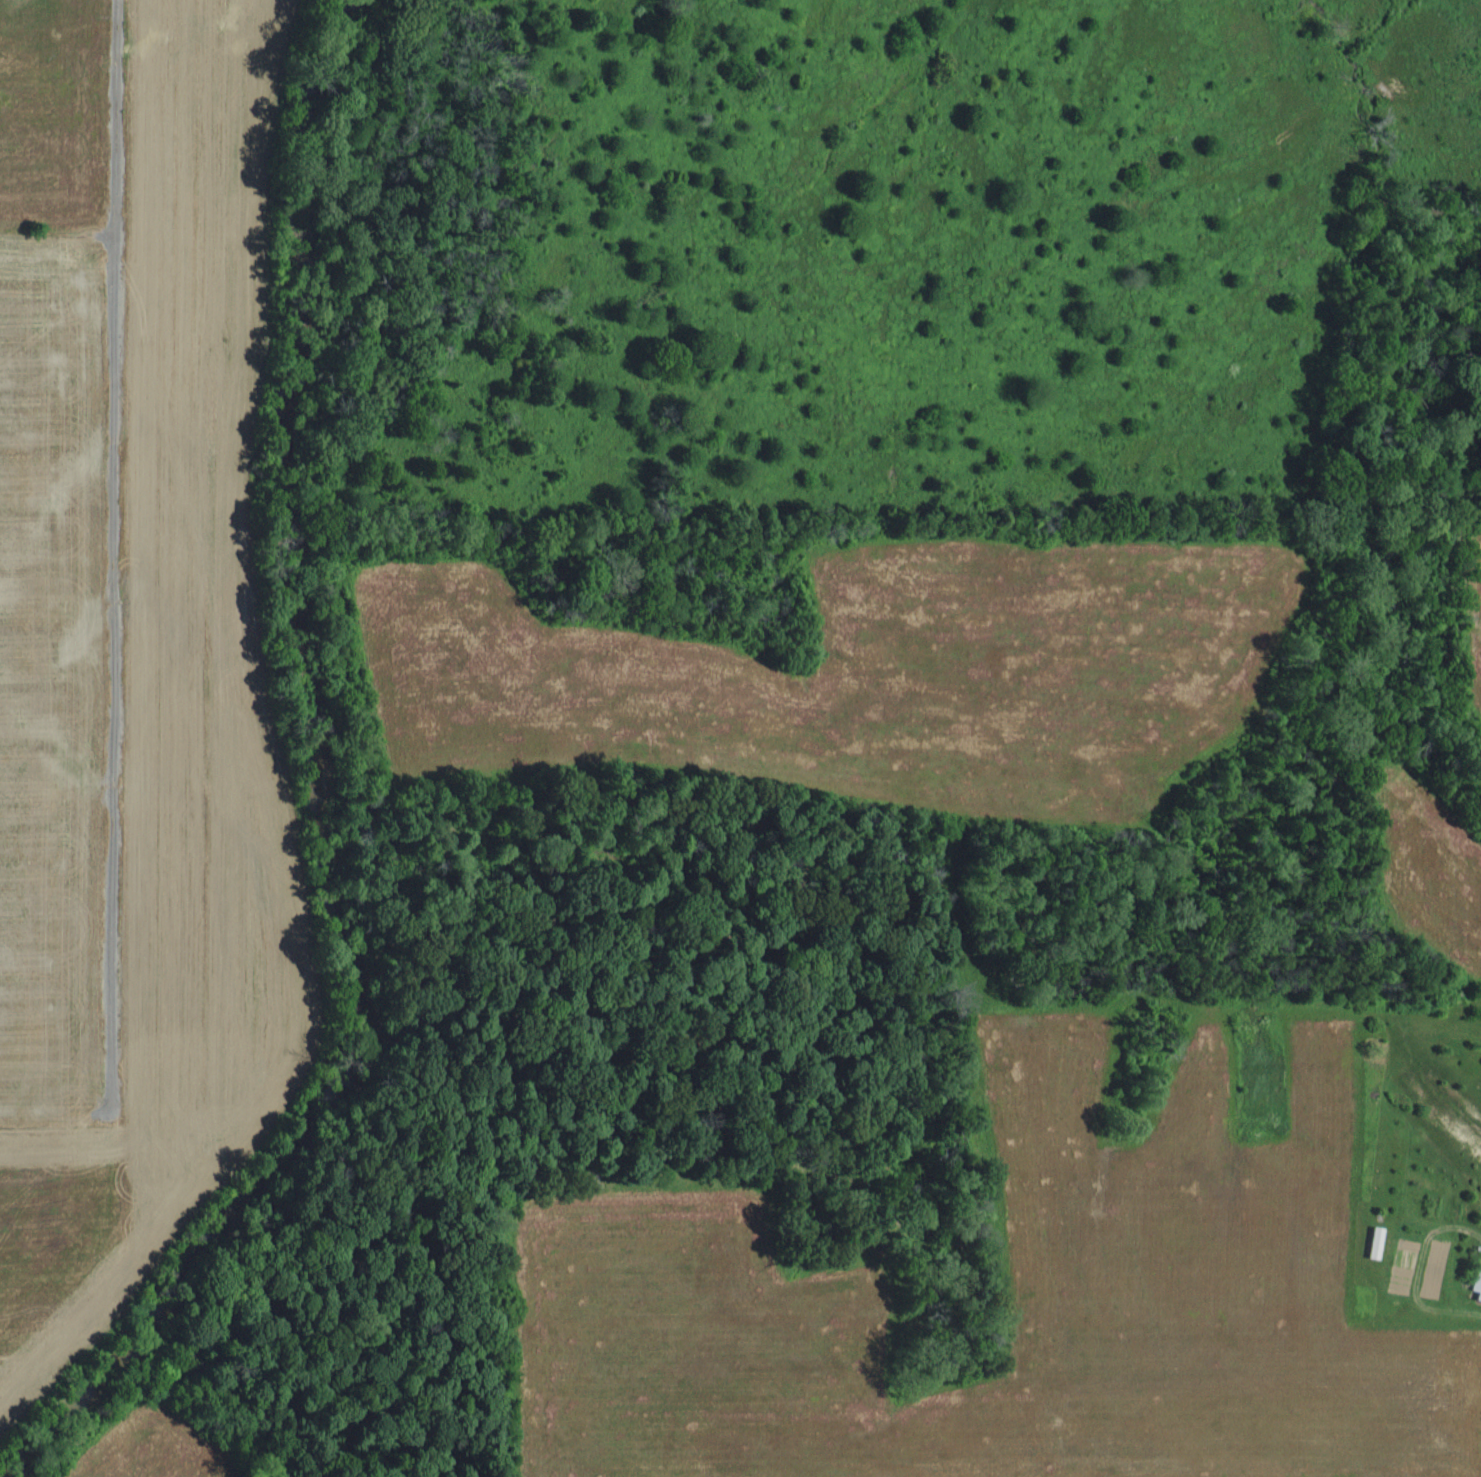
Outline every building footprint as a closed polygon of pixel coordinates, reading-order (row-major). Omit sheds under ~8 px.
[(1365,1255),(1376,1256),(1379,1224),(1368,1223),(1365,1255)] [(1477,1260),(1468,1287),(1475,1289),(1473,1296),(1480,1299),(1480,1262),(1477,1260)]
